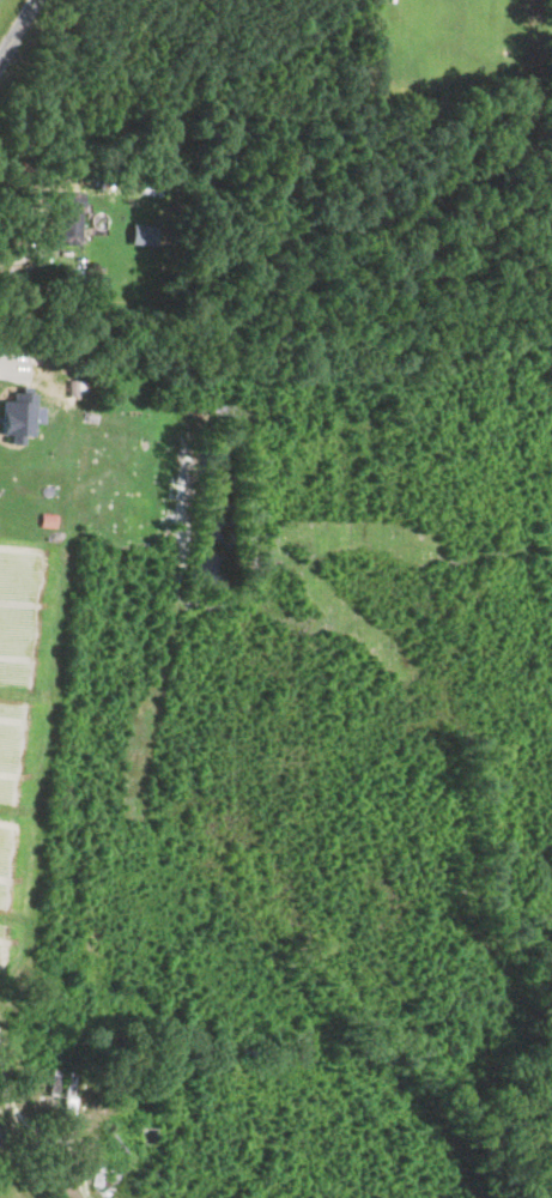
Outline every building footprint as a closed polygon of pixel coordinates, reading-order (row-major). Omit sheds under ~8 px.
[(78,208),(57,207),(55,243),(77,244),(78,208)] [(150,244),(151,225),(131,225),(130,243),(150,244)] [(5,446),(17,446),(17,437),(29,437),(31,395),(8,394),(8,402),(0,402),(0,436),(5,436),(5,446)]
